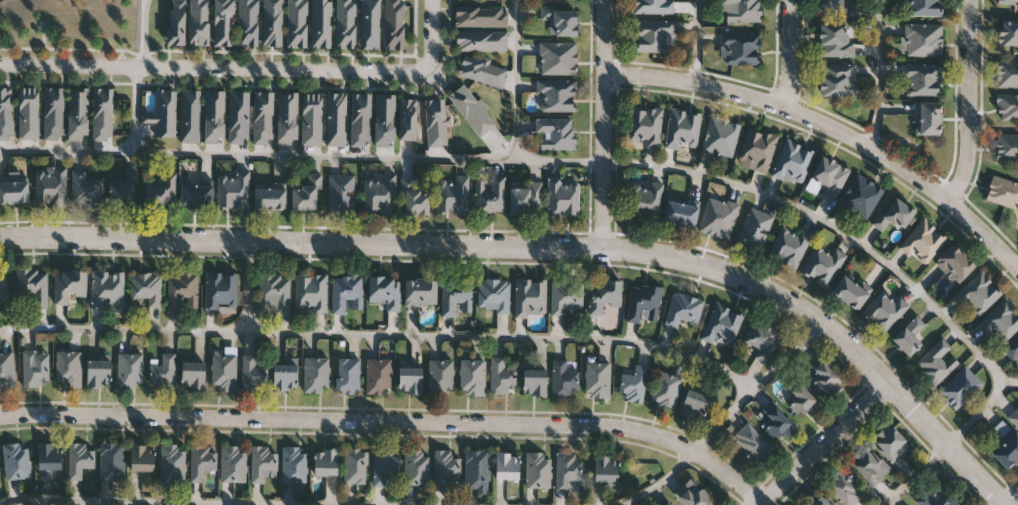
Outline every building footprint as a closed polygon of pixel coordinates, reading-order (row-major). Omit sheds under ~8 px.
[(169,44),(169,0),(185,0),(185,44),(169,44)] [(190,44),(190,0),(209,0),(209,44),(190,44)] [(215,45),(215,0),(234,0),(234,45),(215,45)] [(239,46),(239,0),(258,0),(258,46),(239,46)] [(264,46),(264,0),(283,0),(283,46),(264,46)] [(288,46),(288,0),(307,0),(307,46),(288,46)] [(313,46),(313,0),(331,0),(331,46),(313,46)] [(337,48),(337,0),(356,0),(356,48),(337,48)] [(361,48),(362,0),(380,0),(379,48),(361,48)] [(386,48),(386,0),(404,0),(404,48),(386,48)] [(634,13),(634,0),(673,0),(673,13),(634,13)] [(722,21),(722,0),(760,0),(760,21),(722,21)] [(819,10),(818,0),(842,0),(842,1),(854,1),(854,13),(840,14),(840,10),(819,10)] [(906,15),(906,0),(941,0),(941,15),(906,15)] [(456,7),(508,7),(508,27),(456,27),(456,7)] [(550,20),(541,20),(541,7),(576,7),(576,35),(550,35),(550,20)] [(998,18),(1017,18),(1017,44),(998,44),(998,18)] [(635,52),(635,20),(674,19),(674,34),(666,34),(666,52),(635,52)] [(849,23),(849,56),(819,56),(819,23),(849,23)] [(942,55),(904,55),(904,23),(942,23),(942,55)] [(456,31),(507,31),(507,50),(456,50),(456,31)] [(720,64),(721,31),(759,32),(759,64),(720,64)] [(576,74),(539,74),(539,42),(576,42),(576,74)] [(508,66),(503,87),(458,76),(463,55),(508,66)] [(821,95),(821,60),(851,60),(851,95),(821,95)] [(995,60),(1017,60),(1017,86),(995,86),(995,60)] [(940,63),(940,94),(903,94),(903,63),(940,63)] [(575,79),(575,111),(537,111),(537,79),(575,79)] [(449,95),(464,82),(497,124),(481,136),(449,95)] [(14,139),(0,140),(0,87),(12,87),(14,139)] [(38,139),(20,139),(20,87),(38,87),(38,139)] [(45,139),(45,87),(64,87),(64,139),(45,139)] [(88,87),(88,139),(69,139),(69,87),(88,87)] [(94,141),(94,88),(112,88),(112,141),(94,141)] [(175,135),(156,135),(156,90),(175,90),(175,135)] [(200,90),(200,142),(181,142),(181,90),(200,90)] [(224,141),(205,141),(205,90),(224,90),(224,141)] [(249,90),(249,143),(230,143),(230,90),(249,90)] [(273,143),(254,143),(254,91),(273,91),(273,143)] [(278,143),(278,92),(297,92),(297,143),(278,143)] [(303,145),(303,92),(322,93),(322,145),(303,145)] [(346,145),(327,145),(327,92),(346,92),(346,145)] [(370,93),(370,145),(351,145),(351,93),(370,93)] [(376,93),(395,93),(395,145),(376,145),(376,93)] [(996,94),(1017,94),(1017,120),(996,120),(996,94)] [(445,98),(447,145),(428,146),(426,99),(445,98)] [(400,99),(416,99),(416,139),(400,139),(400,99)] [(916,133),(916,101),(940,101),(940,133),(916,133)] [(644,147),(644,142),(628,141),(631,105),(662,108),(659,148),(644,147)] [(664,146),(669,108),(700,112),(695,150),(664,146)] [(701,150),(710,115),(740,123),(732,158),(701,150)] [(536,149),(536,117),(573,117),(573,149),(536,149)] [(778,135),(766,173),(752,169),(754,163),(737,158),(747,126),(778,135)] [(995,133),(1017,133),(1017,160),(995,160),(995,133)] [(815,150),(800,186),(770,174),(785,138),(815,150)] [(849,167),(836,199),(807,187),(820,155),(849,167)] [(66,167),(66,205),(35,205),(35,167),(66,167)] [(72,204),(72,170),(85,170),(85,178),(103,178),(103,204),(72,204)] [(110,205),(110,178),(124,178),(124,170),(137,170),(137,205),(110,205)] [(248,170),(248,210),(217,210),(217,176),(234,176),(234,170),(248,170)] [(175,206),(145,206),(145,180),(162,180),(162,173),(175,173),(175,206)] [(865,220),(838,204),(857,173),(884,189),(865,220)] [(319,210),(291,210),(291,186),(306,186),(306,174),(319,174),(319,210)] [(992,174),(1017,182),(1017,209),(985,199),(992,174)] [(27,202),(0,202),(0,175),(27,175),(27,202)] [(328,175),(354,175),(354,212),(328,212),(328,175)] [(394,212),(363,212),(363,175),(394,175),(394,212)] [(437,176),(468,176),(468,214),(437,214),(437,176)] [(490,176),(504,176),(504,212),(474,212),(474,180),(490,180),(490,176)] [(547,216),(547,179),(578,179),(578,216),(547,216)] [(402,180),(413,180),(413,188),(429,188),(429,214),(402,214),(402,180)] [(662,183),(658,221),(625,217),(629,180),(662,183)] [(212,206),(180,206),(180,182),(212,182),(212,206)] [(284,208),(254,208),(254,183),(284,183),(284,208)] [(509,214),(509,183),(541,183),(541,214),(509,214)] [(890,222),(882,232),(872,225),(893,195),(915,211),(901,230),(890,222)] [(729,240),(698,232),(707,196),(738,204),(729,240)] [(663,222),(667,199),(698,204),(694,227),(663,222)] [(774,215),(762,251),(737,242),(749,207),(774,215)] [(920,266),(899,244),(925,218),(947,241),(920,266)] [(766,257),(783,221),(812,235),(796,271),(766,257)] [(846,257),(824,289),(799,271),(820,240),(846,257)] [(975,266),(956,284),(934,261),(952,243),(975,266)] [(47,308),(33,308),(33,300),(17,300),(17,269),(47,269),(47,308)] [(85,296),(68,296),(68,304),(55,304),(55,270),(85,270),(85,296)] [(92,310),(92,271),(123,271),(123,310),(92,310)] [(977,317),(956,295),(980,271),(1002,293),(977,317)] [(8,273),(0,273),(0,301),(9,301),(8,273)] [(160,273),(160,307),(148,307),(148,298),(130,298),(130,273),(160,273)] [(180,312),(167,312),(167,273),(198,273),(198,310),(187,310),(187,298),(180,298),(180,312)] [(205,310),(205,273),(237,273),(237,310),(205,310)] [(259,273),(289,273),(289,313),(259,313),(259,273)] [(830,292),(843,273),(870,292),(856,310),(830,292)] [(295,275),(327,275),(327,312),(295,312),(295,275)] [(332,313),(332,275),(363,275),(363,313),(332,313)] [(369,302),(369,277),(399,277),(399,310),(380,310),(380,302),(369,302)] [(441,314),(442,277),(472,278),(471,315),(441,314)] [(404,306),(404,279),(436,279),(436,302),(419,302),(419,306),(404,306)] [(509,279),(509,312),(478,312),(478,279),(509,279)] [(545,279),(545,316),(514,316),(514,279),(545,279)] [(590,314),(590,279),(620,280),(620,305),(602,305),(602,314),(590,314)] [(551,315),(551,282),(583,282),(583,311),(564,311),(564,315),(551,315)] [(657,322),(642,320),(641,323),(626,321),(631,283),(662,286),(657,322)] [(908,308),(882,335),(860,313),(885,286),(908,308)] [(673,292),(703,300),(696,327),(680,323),(679,327),(665,324),(673,292)] [(1004,298),(1017,312),(1017,328),(1001,345),(979,324),(1004,298)] [(700,337),(714,302),(744,314),(730,349),(700,337)] [(920,333),(926,339),(909,356),(890,338),(914,314),(926,327),(920,333)] [(754,360),(757,346),(745,344),(749,323),(777,328),(770,363),(754,360)] [(1002,347),(1017,335),(1017,357),(1013,361),(1002,347)] [(949,352),(959,361),(936,387),(913,366),(940,337),(952,348),(949,352)] [(235,390),(212,390),(212,349),(235,349),(235,390)] [(23,386),(23,351),(36,351),(36,362),(48,362),(48,386),(23,386)] [(81,352),(81,386),(56,386),(56,352),(81,352)] [(14,387),(0,387),(0,353),(14,353),(14,387)] [(174,389),(150,389),(150,363),(161,363),(161,353),(174,353),(174,389)] [(142,387),(118,387),(118,354),(142,354),(142,387)] [(242,391),(242,357),(267,357),(267,391),(242,391)] [(328,357),(328,391),(305,391),(305,357),(328,357)] [(810,365),(818,357),(839,378),(823,394),(807,378),(815,370),(810,365)] [(296,390),(273,390),(273,363),(287,363),(287,358),(296,358),(296,390)] [(86,387),(86,359),(108,359),(108,387),(86,387)] [(359,393),(338,393),(338,359),(359,359),(359,393)] [(366,394),(366,359),(391,359),(391,394),(366,394)] [(453,359),(453,394),(429,394),(429,359),(453,359)] [(490,391),(490,359),(515,359),(515,391),(490,391)] [(484,395),(460,395),(460,360),(484,360),(484,395)] [(567,361),(567,369),(577,369),(577,395),(553,395),(553,361),(567,361)] [(181,362),(204,362),(204,390),(181,390),(181,362)] [(585,362),(609,362),(609,397),(586,397),(585,362)] [(625,401),(626,393),(618,392),(621,373),(633,375),(634,365),(648,366),(643,403),(625,401)] [(956,410),(937,392),(964,365),(982,383),(956,410)] [(398,395),(398,367),(421,367),(421,395),(398,395)] [(523,369),(546,369),(546,396),(523,396),(523,369)] [(673,410),(649,403),(660,371),(683,378),(673,410)] [(816,403),(797,417),(783,398),(801,384),(816,403)] [(710,397),(700,421),(678,412),(688,388),(710,397)] [(1008,418),(1017,408),(1017,428),(1008,418)] [(774,449),(759,463),(733,435),(747,421),(774,449)] [(871,441),(888,424),(909,445),(892,462),(871,441)] [(1010,427),(1017,435),(1017,457),(1006,469),(987,450),(1010,427)] [(37,469),(38,442),(61,443),(61,470),(37,469)] [(100,481),(100,442),(123,442),(123,481),(100,481)] [(68,479),(68,443),(89,443),(89,449),(94,449),(94,469),(83,469),(82,480),(68,479)] [(28,444),(28,478),(4,478),(4,444),(28,444)] [(130,444),(153,444),(153,471),(130,471),(130,444)] [(191,481),(191,444),(214,444),(214,471),(205,471),(205,481),(191,481)] [(160,445),(185,445),(185,484),(160,484),(160,445)] [(245,482),(221,482),(220,446),(245,446),(245,482)] [(276,446),(276,471),(265,471),(265,483),(251,483),(251,446),(276,446)] [(281,481),(281,446),(306,446),(306,481),(281,481)] [(871,487),(849,462),(868,446),(889,471),(871,487)] [(337,476),(313,475),(314,448),(338,448),(337,476)] [(344,449),(367,449),(367,483),(344,483),(344,449)] [(374,486),(374,449),(399,449),(399,477),(387,477),(387,486),(374,486)] [(404,485),(404,450),(428,450),(428,485),(404,485)] [(434,487),(434,450),(459,450),(459,487),(434,487)] [(490,450),(490,493),(478,493),(478,489),(465,489),(465,450),(490,450)] [(518,479),(495,479),(495,452),(518,452),(518,479)] [(526,487),(526,452),(550,452),(550,487),(526,487)] [(556,491),(556,452),(580,452),(580,481),(570,481),(570,491),(556,491)] [(617,483),(594,483),(594,454),(617,454),(617,483)] [(864,493),(853,504),(847,504),(824,484),(837,469),(864,493)] [(936,479),(962,504),(918,504),(914,501),(936,479)] [(711,500),(705,504),(685,504),(676,494),(694,480),(711,500)] [(823,493),(831,504),(807,504),(823,493)]
